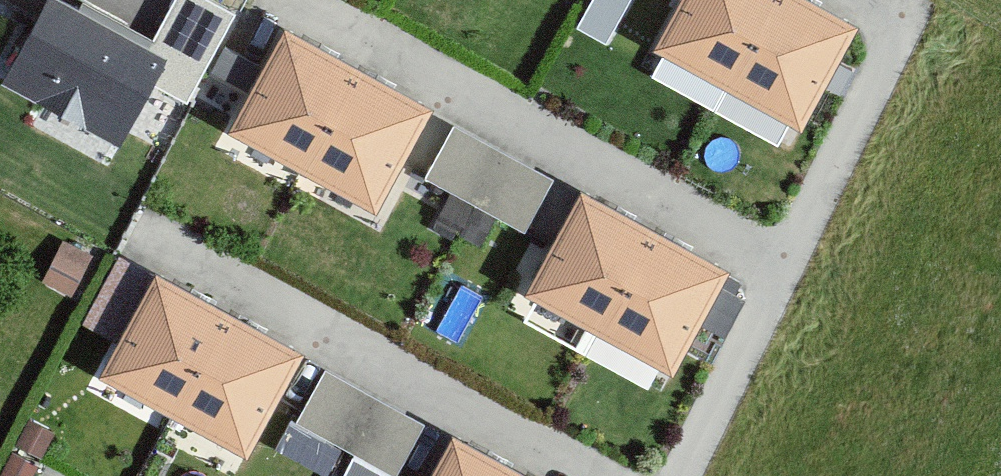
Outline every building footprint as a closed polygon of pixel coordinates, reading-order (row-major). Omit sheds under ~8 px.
[(78,15),(166,63),(154,86),(188,104),(237,16),(209,0),(177,0),(154,42),(84,4),(78,15)] [(578,31),(606,47),(631,0),(595,0),(578,31)] [(797,0),(689,0),(686,6),(662,49),(803,125),(854,31),(797,0)] [(78,15),(51,1),(5,85),(120,148),(128,133),(154,86),(166,63),(78,15)] [(423,114),(286,39),(235,130),(373,205),(423,114)] [(553,181),(454,128),(426,182),(497,220),(525,235),(553,181)] [(723,277),(581,201),(531,295),(662,365),(673,371),(681,356),(723,277)] [(92,257),(64,242),(44,281),(71,295),(92,257)] [(154,277),(119,258),(84,324),(114,340),(118,345),(154,277)] [(294,357),(155,282),(104,377),(243,451),(273,396),(294,357)] [(327,372),(304,413),(297,425),(345,451),(390,475),(396,475),(424,426),(327,372)] [(53,435),(31,423),(17,449),(39,462),(43,458),(53,435)] [(455,446),(438,475),(509,475),(455,446)] [(13,454),(2,475),(33,475),(34,474),(38,466),(13,454)]
